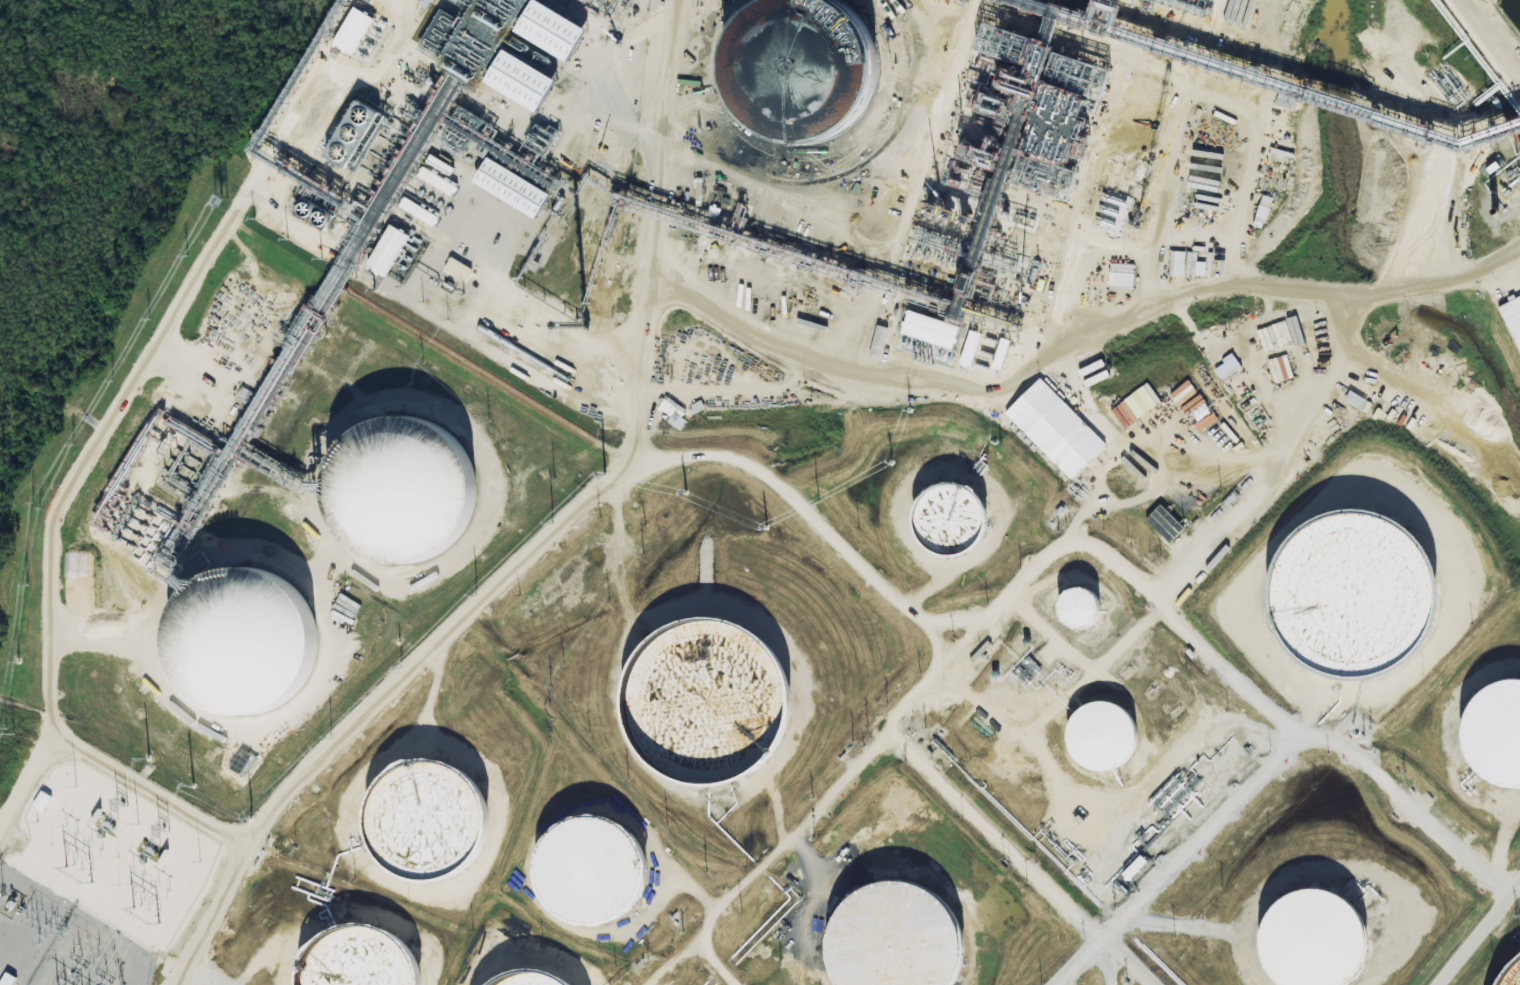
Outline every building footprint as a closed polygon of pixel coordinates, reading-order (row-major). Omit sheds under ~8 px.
[(439,55),(447,58),(444,68),(475,78),(478,74),(491,78),(501,49),(516,53),(517,49),(517,38),(528,1),(529,2),(530,0),(461,0),(463,2),(472,5),(470,12),(465,18),(436,9),(425,44),(439,55)] [(796,113),(796,109),(812,107),(813,112),(815,109),(821,114),(823,111),(831,110),(827,117),(855,114),(877,83),(871,35),(858,54),(853,50),(847,51),(842,5),(835,0),(799,0),(795,6),(794,5),(788,15),(786,0),(783,0),(757,3),(724,50),(730,102),(752,117),(796,113)] [(566,69),(516,38),(534,10),(584,41),(566,69)] [(991,48),(1010,53),(1014,36),(995,31),(991,48)] [(503,58),(550,87),(533,115),(485,86),(503,58)] [(353,173),(387,116),(358,99),(325,156),(353,173)] [(548,199),(534,221),(474,186),(487,164),(548,199)] [(1264,224),(1272,199),(1261,195),(1253,221),(1264,224)] [(398,207),(432,227),(437,217),(404,198),(398,207)] [(383,278),(366,268),(390,228),(407,238),(383,278)] [(1107,290),(1132,291),(1133,265),(1109,264),(1107,290)] [(1519,355),(1519,296),(1497,307),(1519,355)] [(981,334),(969,330),(959,364),(971,367),(981,334)] [(956,352),(899,334),(894,351),(951,368),(956,352)] [(1241,369),(1231,353),(1220,360),(1222,364),(1213,370),(1220,382),(1241,369)] [(1052,463),(1088,428),(1040,378),(1004,413),(1052,463)] [(1159,436),(1160,447),(1158,457),(1151,467),(1142,474),(1131,478),(1119,477),(1108,473),(1100,465),(1094,454),(1093,443),(1095,431),(1101,422),(1109,416),(1119,412),(1129,411),(1139,413),(1148,419),(1155,427),(1159,436)] [(352,445),(339,465),(332,488),(334,512),(343,535),(360,553),(381,565),(405,569),(429,566),(450,554),(467,537),(477,515),(479,491),(474,467),(461,446),(442,431),(419,423),(395,423),(372,430),(352,445)] [(985,525),(983,536),(977,545),(969,552),(960,556),(949,557),(939,555),(930,549),(923,541),(919,531),(918,521),(921,511),(927,501),(936,494),(947,490),(959,491),(970,495),(979,503),(984,513),(985,525)] [(1144,520),(1169,544),(1184,529),(1159,505),(1144,520)] [(1425,634),(1434,604),(1431,572),(1425,562),(1424,550),(1415,537),(1392,520),(1360,510),(1325,513),(1309,524),(1305,529),(1303,529),(1288,539),(1275,557),(1267,584),(1268,604),(1272,607),(1273,625),(1295,657),(1314,672),(1340,679),(1381,676),(1400,664),(1400,658),(1405,654),(1407,647),(1415,647),(1425,634)] [(192,598),(178,618),(172,641),(173,665),(183,688),(199,706),(220,718),(244,722),(268,719),(289,707),(306,690),(316,668),(319,644),(313,620),(300,600),(281,584),(258,576),(234,576),(211,583),(192,598)] [(1067,626),(1073,630),(1080,631),(1086,631),(1093,628),(1098,623),(1101,617),(1102,610),(1101,604),(1098,598),(1093,593),(1086,590),(1079,589),(1072,591),(1067,595),(1062,601),(1060,607),(1060,615),(1063,621),(1067,626)] [(793,684),(795,710),(788,735),(773,760),(750,778),(722,787),(693,785),(666,774),(644,754),(631,729),(627,700),(633,671),(647,649),(667,632),(691,622),(717,620),(743,626),(765,640),(782,659),(793,684)] [(1501,683),(1484,693),(1471,707),(1464,723),(1463,740),(1467,757),(1476,771),(1489,783),(1505,789),(1519,791),(1519,681),(1501,683)] [(1137,733),(1138,743),(1136,754),(1129,763),(1120,771),(1109,774),(1097,774),(1086,769),(1078,761),(1072,751),(1071,739),(1073,728),(1079,719),(1087,712),(1097,708),(1107,707),(1117,710),(1126,715),(1133,723),(1137,733)] [(386,865),(402,876),(421,881),(441,880),(459,872),(473,860),(483,843),(487,824),(485,804),(477,787),(464,772),(446,763),(426,760),(405,764),(387,775),(374,791),(367,811),(367,832),(374,850),(386,865)] [(42,813),(51,796),(41,791),(32,807),(42,813)] [(564,921),(581,928),(599,930),(617,926),(633,916),(644,901),(651,884),(651,866),(646,848),(635,833),(621,823),(603,817),(584,818),(565,825),(551,837),(541,854),(538,874),(542,893),(551,909),(564,921)] [(961,979),(957,984),(839,984),(833,974),(830,950),(836,927),(847,909),(863,895),(882,887),(904,885),(924,890),(942,902),(956,918),(964,937),(966,959),(961,979)] [(1279,984),(1355,984),(1359,982),(1369,966),(1374,948),(1372,930),(1365,913),(1352,899),(1336,890),(1317,887),(1298,890),(1281,899),(1269,913),(1261,931),(1260,950),(1266,968),(1276,983),(1279,984)] [(424,971),(415,952),(401,938),(383,928),(363,925),(343,929),(325,939),(312,954),(305,973),(304,984),(425,984),(424,971)] [(1511,966),(1519,959),(1519,984),(1499,984),(1511,966)] [(565,975),(545,969),(525,969),(507,976),(495,984),(578,984),(565,975)]
